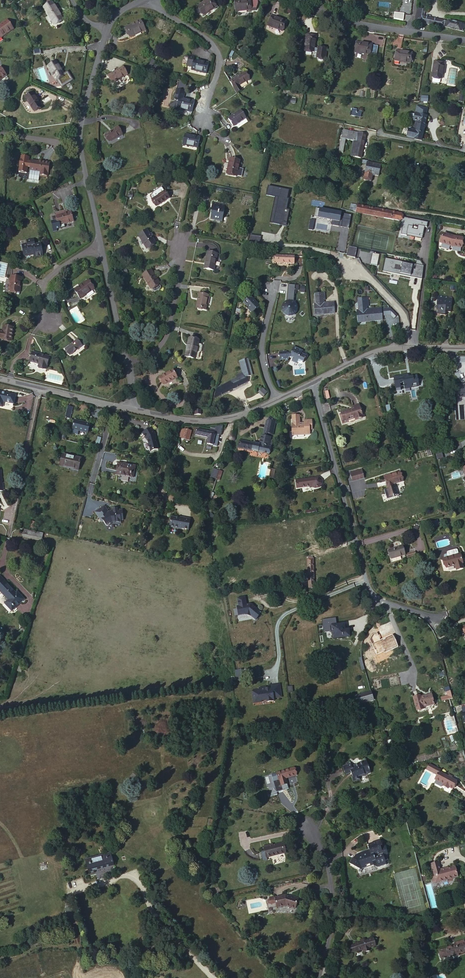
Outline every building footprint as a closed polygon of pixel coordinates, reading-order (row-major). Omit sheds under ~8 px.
[(52,0),(49,0),(43,3),(49,16),(58,12),(52,0)] [(213,0),(205,0),(197,5),(203,13),(215,5),(213,0)] [(236,9),(252,6),(252,8),(256,7),(258,0),(235,0),(236,9)] [(412,16),(418,18),(419,9),(411,7),(410,14),(412,16)] [(49,16),(51,22),(60,18),(58,12),(49,16)] [(279,29),(283,20),(269,14),(265,23),(279,29)] [(442,30),(459,36),(461,28),(443,23),(443,25),(418,18),(412,16),(410,23),(442,31),(442,30)] [(141,20),(128,30),(133,38),(142,31),(143,33),(147,30),(141,20)] [(15,31),(9,23),(0,29),(0,41),(15,31)] [(308,36),(303,52),(313,55),(313,54),(317,55),(316,61),(317,61),(317,62),(317,63),(317,64),(318,64),(319,64),(320,64),(321,64),(321,63),(323,63),(326,53),(318,51),(318,52),(314,51),(318,38),(308,36)] [(354,47),(353,56),(369,58),(370,49),(354,47)] [(411,56),(395,54),(394,63),(400,64),(399,65),(409,67),(411,56)] [(47,62),(55,75),(57,74),(62,81),(71,75),(67,68),(64,71),(55,57),(47,62)] [(205,73),(207,60),(190,58),(190,57),(185,57),(184,68),(189,68),(189,72),(205,73)] [(443,65),(434,63),(431,79),(440,81),(443,65)] [(128,74),(125,66),(109,74),(113,82),(128,74)] [(12,79),(6,72),(0,77),(0,88),(1,89),(12,79)] [(242,72),(228,80),(235,93),(240,90),(237,85),(247,80),(242,72)] [(173,92),(172,96),(179,97),(178,101),(185,103),(185,101),(180,100),(182,93),(173,92)] [(175,104),(174,110),(190,113),(193,103),(185,101),(185,103),(178,101),(179,97),(172,96),(172,101),(173,103),(175,104)] [(29,103),(37,117),(46,111),(38,98),(29,103)] [(239,107),(228,116),(233,122),(243,114),(239,107)] [(414,141),(422,142),(425,128),(424,128),(426,118),(428,110),(418,108),(416,115),(414,122),(416,122),(415,127),(414,127),(413,132),(408,131),(407,137),(415,139),(414,141)] [(123,124),(109,131),(113,138),(126,132),(123,124)] [(346,143),(354,145),(355,140),(361,142),(360,146),(364,146),(365,139),(342,134),(338,157),(343,158),(346,143)] [(183,148),(195,151),(198,139),(185,137),(183,148)] [(355,140),(354,145),(352,157),(361,159),(364,146),(360,146),(361,142),(355,140)] [(235,173),(238,160),(227,158),(225,171),(235,173)] [(34,163),(26,162),(25,172),(36,173),(36,176),(45,177),(47,162),(36,160),(34,163)] [(369,164),(360,163),(359,168),(366,169),(364,184),(371,185),(373,179),(378,179),(380,168),(368,166),(369,164)] [(269,186),(267,196),(275,198),(270,223),(286,226),(289,210),(287,209),(289,199),(287,199),(289,190),(269,186)] [(169,203),(164,196),(161,193),(160,192),(153,197),(152,198),(154,202),(151,204),(156,211),(169,203)] [(214,210),(212,217),(224,219),(227,204),(214,202),(212,210),(214,210)] [(397,215),(353,208),(352,215),(359,216),(384,221),(396,223),(397,215)] [(351,214),(316,209),(315,218),(332,220),(331,225),(349,228),(351,214)] [(52,217),(55,228),(69,225),(66,214),(63,215),(52,217)] [(403,216),(397,215),(396,223),(384,221),(383,226),(401,228),(403,216)] [(133,237),(141,250),(150,245),(142,232),(133,237)] [(443,234),(440,243),(452,246),(463,248),(464,238),(454,237),(443,234)] [(17,246),(18,257),(29,256),(30,259),(37,258),(36,246),(29,247),(28,241),(23,242),(23,245),(21,246),(17,246)] [(214,267),(218,250),(209,248),(205,265),(214,267)] [(370,263),(377,264),(379,253),(373,252),(370,263)] [(277,253),(276,261),(293,262),(294,254),(277,253)] [(424,266),(386,259),(383,272),(422,279),(424,266)] [(149,271),(140,278),(148,289),(157,283),(149,271)] [(19,282),(8,279),(4,293),(16,295),(19,282)] [(85,282),(73,291),(78,299),(90,289),(85,282)] [(311,297),(312,308),(331,306),(329,295),(319,296),(319,292),(321,292),(320,286),(311,286),(312,297),(311,297)] [(293,289),(286,289),(285,297),(284,297),(282,300),(281,302),(281,306),(282,309),(285,311),(288,312),(291,311),(294,309),(295,307),(296,304),(295,301),(293,298),(292,298),(293,289)] [(248,292),(239,298),(245,307),(246,306),(249,310),(256,304),(248,292)] [(206,307),(208,294),(199,293),(196,305),(206,307)] [(435,307),(435,313),(443,314),(444,311),(449,312),(451,297),(446,297),(447,296),(436,294),(434,304),(441,305),(440,308),(435,307)] [(370,300),(361,301),(362,313),(359,313),(360,324),(385,321),(384,310),(368,312),(368,309),(371,308),(370,300)] [(2,337),(2,341),(2,342),(10,342),(11,329),(2,329),(2,334),(2,337)] [(189,336),(185,353),(194,355),(198,337),(189,336)] [(75,338),(62,347),(66,354),(79,345),(75,338)] [(287,348),(277,349),(279,359),(282,360),(284,357),(287,357),(288,357),(286,361),(290,365),(291,363),(299,362),(304,355),(300,352),(302,349),(294,344),(290,349),(287,350),(287,348)] [(239,355),(246,376),(248,375),(249,378),(254,377),(246,352),(239,355)] [(35,368),(43,368),(45,355),(27,354),(26,364),(35,365),(35,368)] [(159,377),(164,384),(176,376),(171,369),(159,377)] [(218,386),(216,395),(251,383),(249,378),(248,375),(246,376),(218,386)] [(393,382),(393,392),(399,391),(398,387),(403,386),(403,390),(417,389),(416,382),(407,383),(406,381),(393,382)] [(0,397),(0,408),(5,409),(6,405),(17,407),(19,399),(1,394),(0,397)] [(288,410),(288,427),(292,427),(292,430),(306,430),(307,425),(309,425),(310,416),(303,416),(303,419),(300,419),(295,419),(295,410),(288,410)] [(359,411),(353,413),(353,416),(342,420),(344,427),(347,426),(347,428),(355,425),(356,427),(363,425),(362,419),(359,411)] [(267,415),(267,416),(267,424),(275,424),(275,417),(272,416),(267,415)] [(86,427),(78,424),(75,430),(91,436),(94,427),(87,424),(86,427)] [(160,449),(157,435),(158,434),(154,427),(145,432),(149,439),(150,438),(152,450),(160,449)] [(192,432),(181,429),(179,438),(189,441),(192,432)] [(219,429),(215,435),(220,438),(224,432),(219,429)] [(198,431),(196,438),(207,441),(205,447),(217,451),(219,442),(212,440),(213,435),(198,431)] [(255,439),(256,440),(266,441),(271,441),(272,432),(266,431),(262,431),(260,431),(260,439),(255,439)] [(65,453),(62,466),(80,470),(84,457),(65,453)] [(134,476),(136,465),(119,461),(116,473),(134,476)] [(362,468),(350,471),(352,481),(364,478),(362,468)] [(225,471),(222,469),(217,479),(221,481),(225,471)] [(386,477),(390,491),(398,489),(397,487),(407,485),(404,474),(395,476),(394,475),(386,477)] [(324,494),(326,490),(326,485),(324,481),(317,483),(316,484),(300,486),(301,494),(315,492),(317,494),(324,494)] [(108,509),(104,503),(94,509),(101,519),(102,518),(106,523),(110,521),(109,520),(111,518),(113,518),(113,519),(114,521),(119,521),(119,518),(120,518),(122,517),(122,514),(120,513),(122,512),(121,508),(116,508),(116,506),(113,506),(113,509),(108,509)] [(170,514),(168,522),(186,526),(189,515),(183,514),(182,517),(178,516),(170,514)] [(310,522),(302,523),(307,546),(317,543),(317,542),(316,537),(313,537),(310,522)] [(338,543),(335,536),(329,539),(331,546),(338,543)] [(404,547),(390,551),(393,560),(407,556),(404,547)] [(446,553),(447,556),(457,553),(456,549),(455,548),(446,551),(445,552),(446,553)] [(442,557),(442,558),(444,567),(453,565),(455,570),(461,567),(459,563),(461,562),(459,553),(457,553),(447,556),(442,557)] [(10,603),(17,598),(13,593),(11,590),(9,591),(0,581),(0,604),(4,609),(10,603)] [(248,594),(228,597),(232,615),(248,613),(254,619),(261,609),(247,604),(248,594)] [(330,629),(331,643),(348,641),(347,631),(343,632),(342,627),(330,629)] [(234,670),(236,680),(245,678),(242,668),(234,670)] [(281,681),(252,688),(256,703),(285,695),(281,681)] [(442,701),(451,699),(448,690),(445,691),(446,695),(441,696),(442,701)] [(433,693),(419,697),(423,709),(427,708),(427,710),(432,708),(431,706),(436,705),(433,693)] [(352,710),(372,705),(370,695),(349,700),(352,710)] [(423,709),(419,697),(419,696),(411,698),(415,713),(423,711),(423,709)] [(344,779),(346,784),(355,781),(355,779),(365,775),(361,763),(347,768),(345,762),(338,765),(340,768),(335,770),(337,778),(343,775),(345,779),(344,779)] [(274,773),(277,787),(285,785),(284,780),(294,776),(292,769),(274,773)] [(453,781),(436,771),(434,774),(431,780),(439,784),(438,786),(444,789),(445,787),(448,789),(453,781)] [(347,856),(343,860),(355,869),(355,868),(368,865),(372,867),(372,868),(381,866),(379,861),(379,857),(382,857),(383,855),(381,846),(378,847),(376,841),(365,844),(364,846),(365,851),(357,853),(355,856),(351,853),(348,857),(347,856)] [(266,846),(256,849),(257,855),(255,855),(254,857),(255,864),(257,865),(260,864),(259,861),(280,856),(278,845),(266,849),(266,846)] [(201,868),(191,861),(186,867),(196,875),(201,868)] [(103,862),(78,868),(81,880),(106,873),(103,862)] [(427,863),(429,873),(437,871),(436,870),(435,862),(427,863)] [(437,871),(429,873),(430,877),(433,876),(434,882),(454,877),(451,867),(441,870),(441,868),(436,870),(437,871)] [(294,908),(294,897),(285,896),(285,899),(280,899),(280,897),(271,900),(273,910),(282,907),(294,908)] [(355,942),(350,944),(350,945),(345,946),(347,953),(352,952),(352,953),(358,951),(359,954),(365,952),(364,949),(369,948),(367,938),(360,941),(359,939),(355,941),(355,942)] [(442,960),(455,955),(464,952),(464,946),(463,943),(455,946),(456,948),(440,954),(442,960)]
